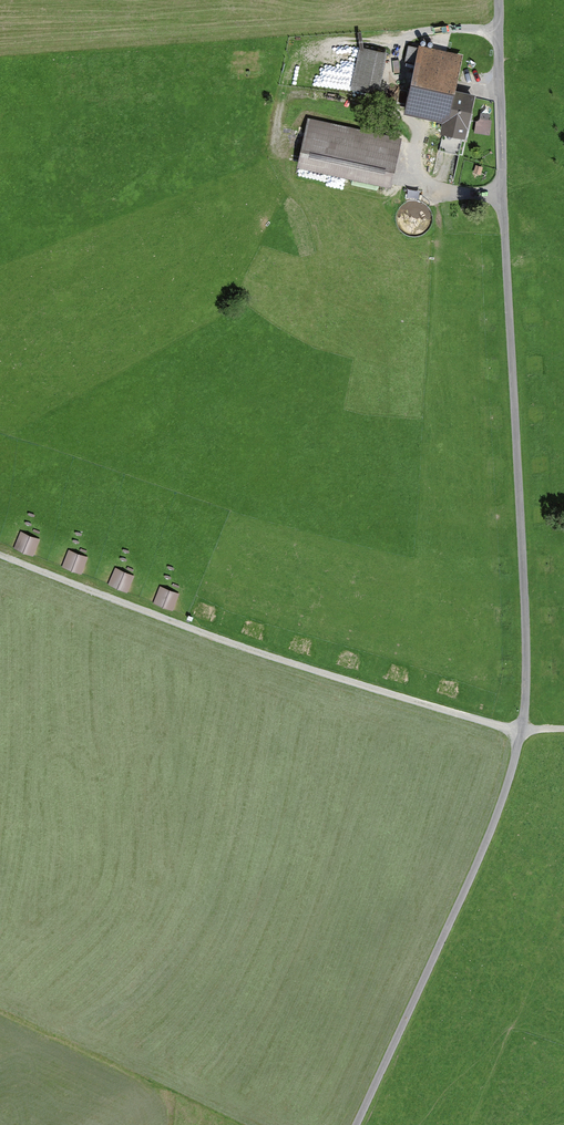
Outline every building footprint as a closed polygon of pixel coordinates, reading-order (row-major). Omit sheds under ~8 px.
[(463,53),(419,44),(404,112),(442,120),(440,129),(466,135),(475,93),(455,88),(463,53)] [(387,51),(359,46),(351,89),(378,94),(387,51)] [(402,137),(307,117),(299,155),(297,166),(391,186),(402,137)] [(476,119),(476,133),(492,133),(492,119),(476,119)] [(35,554),(43,537),(23,528),(15,545),(35,554)] [(82,573),(89,555),(69,547),(62,565),(82,573)] [(113,564),(106,583),(126,591),(133,573),(113,564)] [(159,583),(153,602),(174,608),(179,589),(159,583)]
